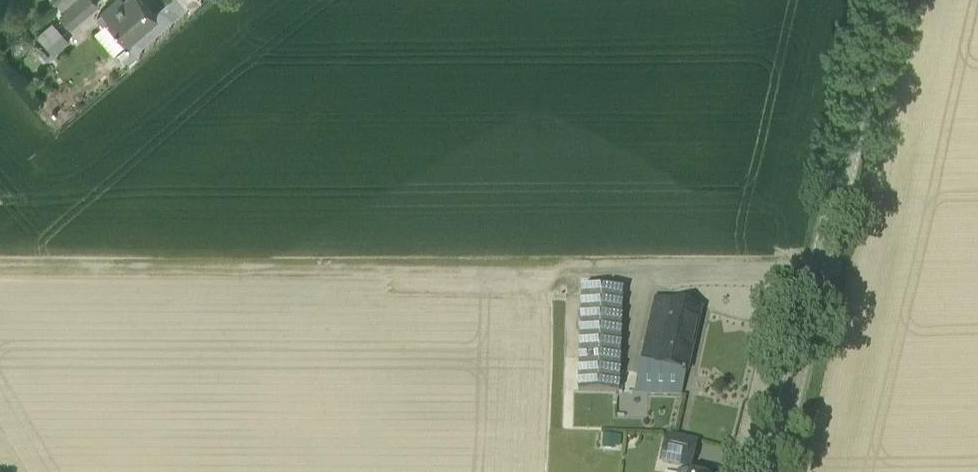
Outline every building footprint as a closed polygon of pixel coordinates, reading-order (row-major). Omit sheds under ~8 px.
[(73,6),(82,17),(98,4),(95,0),(79,0),(73,6)] [(143,0),(125,0),(118,6),(115,2),(103,12),(129,41),(157,17),(143,0)] [(73,6),(61,15),(71,27),(82,17),(73,6)] [(53,22),(37,36),(47,47),(63,34),(53,22)] [(63,34),(47,47),(54,55),(69,42),(63,34)] [(117,50),(122,61),(135,54),(129,43),(117,50)] [(622,296),(582,295),(579,369),(620,373),(622,296)] [(670,305),(656,302),(650,325),(665,329),(670,305)] [(700,312),(670,305),(665,329),(661,347),(646,344),(641,365),(686,374),(700,312)] [(665,329),(650,325),(646,344),(661,347),(665,329)] [(686,374),(641,365),(636,394),(681,396),(686,374)] [(620,373),(579,369),(579,392),(619,393),(620,373)] [(636,394),(573,392),(572,430),(673,433),(681,396),(636,394)] [(696,446),(667,439),(661,464),(690,471),(696,446)]
